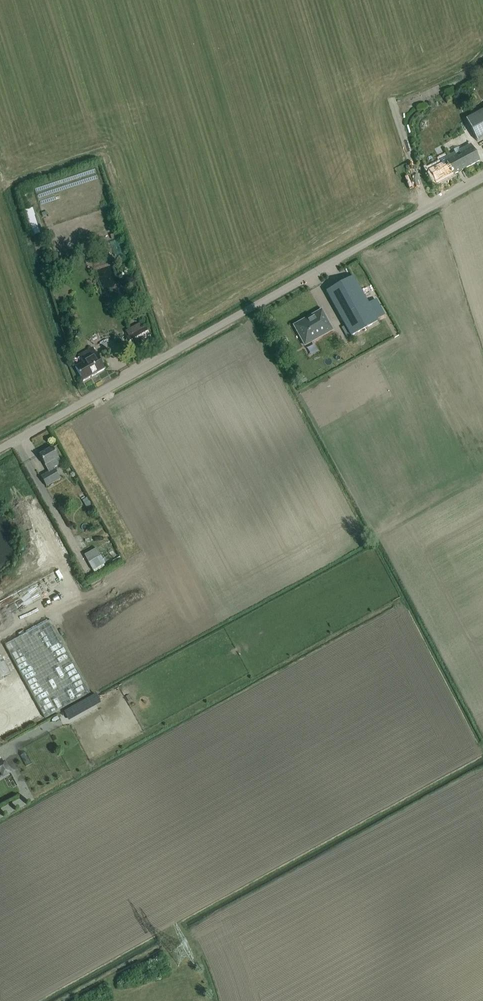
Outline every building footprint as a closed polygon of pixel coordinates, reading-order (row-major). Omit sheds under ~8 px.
[(466,119),(477,141),(482,137),(482,110),(466,119)] [(441,144),(444,152),(452,149),(449,141),(441,144)] [(470,144),(461,149),(440,160),(442,163),(428,170),(436,184),(479,161),(470,144)] [(34,207),(24,210),(32,235),(40,233),(38,229),(41,228),(34,207)] [(351,335),(377,321),(353,276),(326,291),(351,335)] [(305,345),(332,330),(321,310),(313,315),(314,316),(306,320),(304,320),(294,325),(305,345)] [(126,336),(132,346),(150,336),(144,326),(126,336)] [(105,369),(100,360),(92,347),(78,355),(82,363),(75,367),(83,381),(105,369)] [(61,463),(57,456),(53,447),(39,455),(49,472),(41,476),(46,486),(60,478),(54,467),(61,463)] [(63,488),(73,484),(71,479),(61,482),(63,488)] [(93,522),(89,517),(83,523),(88,528),(93,522)] [(96,548),(84,555),(95,575),(105,569),(103,564),(105,563),(96,548)] [(112,558),(117,557),(114,548),(109,549),(112,558)] [(49,621),(5,645),(45,718),(89,694),(49,621)] [(10,699),(20,692),(1,655),(0,656),(0,702),(10,699)] [(97,708),(105,704),(100,692),(92,695),(97,708)] [(75,716),(92,708),(87,698),(70,706),(75,716)] [(3,761),(9,772),(17,767),(12,757),(3,761)]
